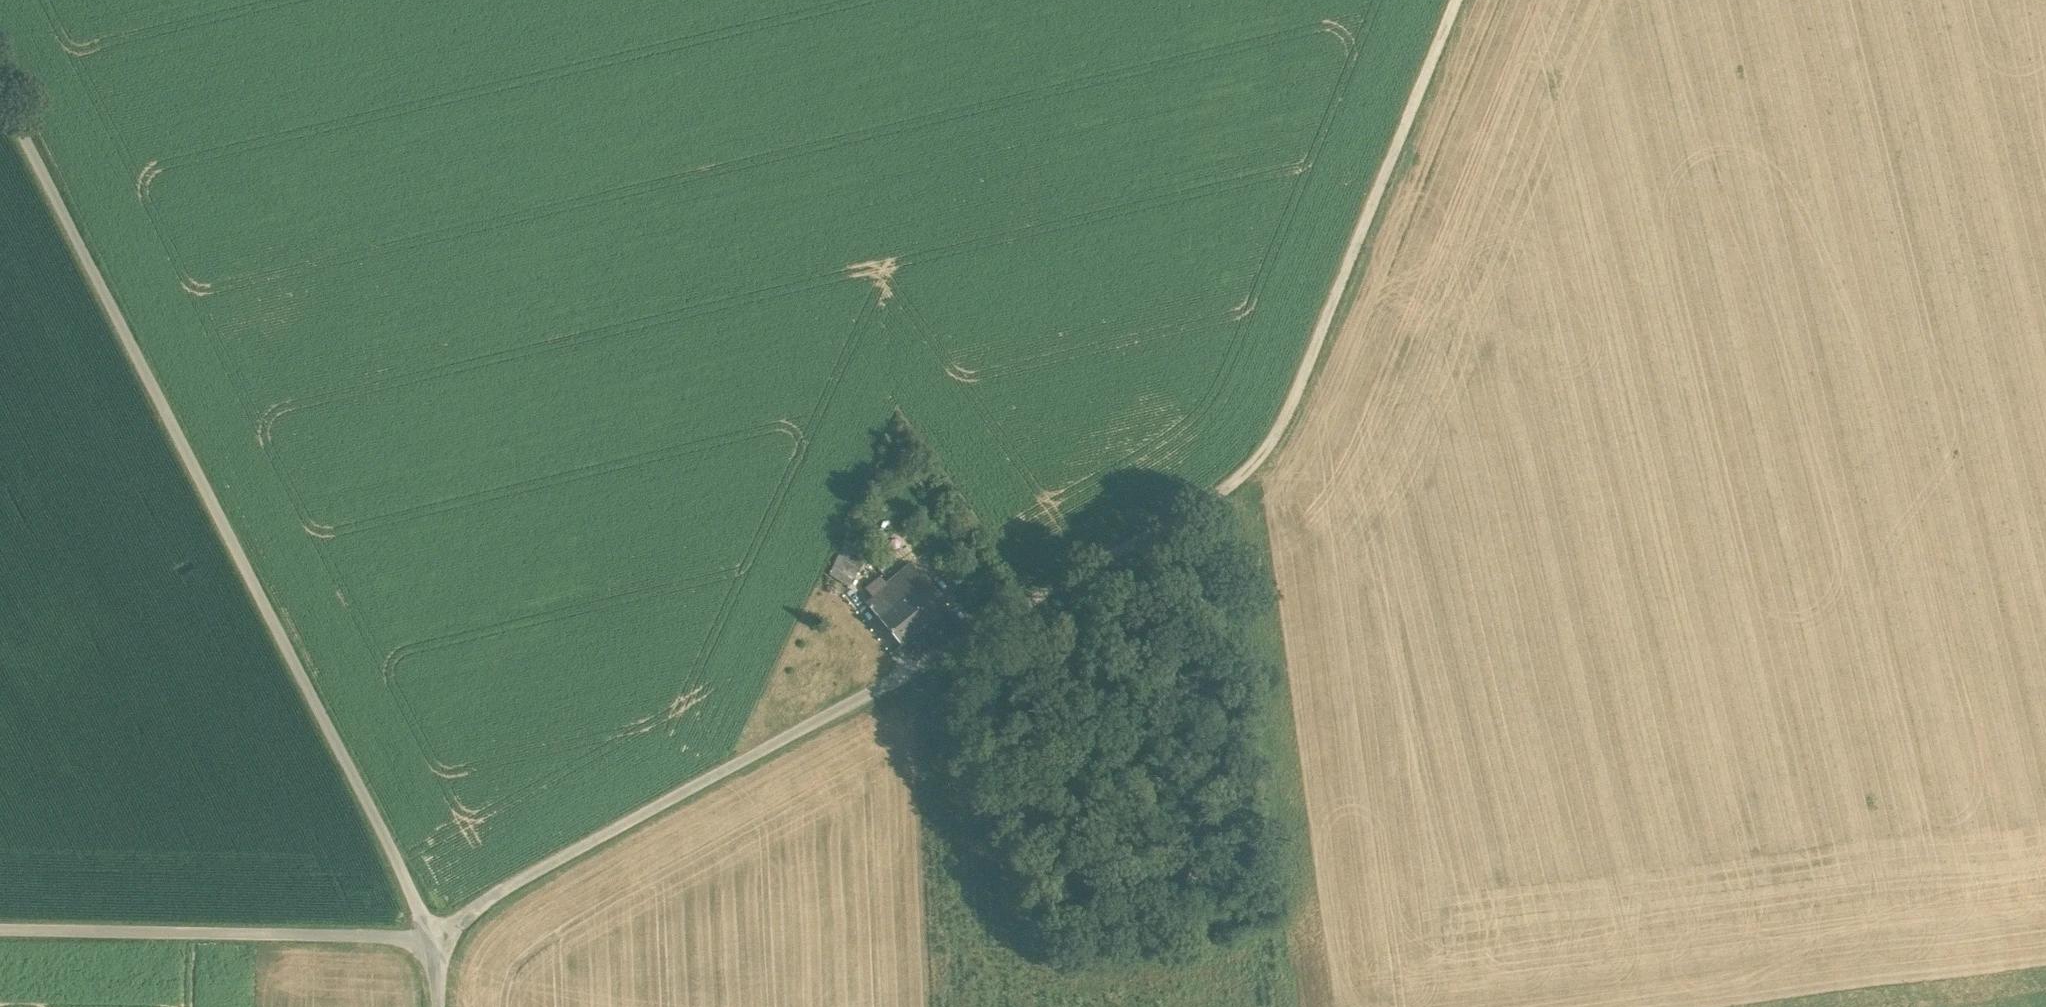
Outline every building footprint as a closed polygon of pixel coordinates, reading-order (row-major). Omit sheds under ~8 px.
[(863,557),(848,547),(832,573),(847,583),(863,557)] [(878,616),(923,579),(911,565),(867,603),(878,616)] [(946,606),(923,579),(878,616),(902,644),(946,606)]
